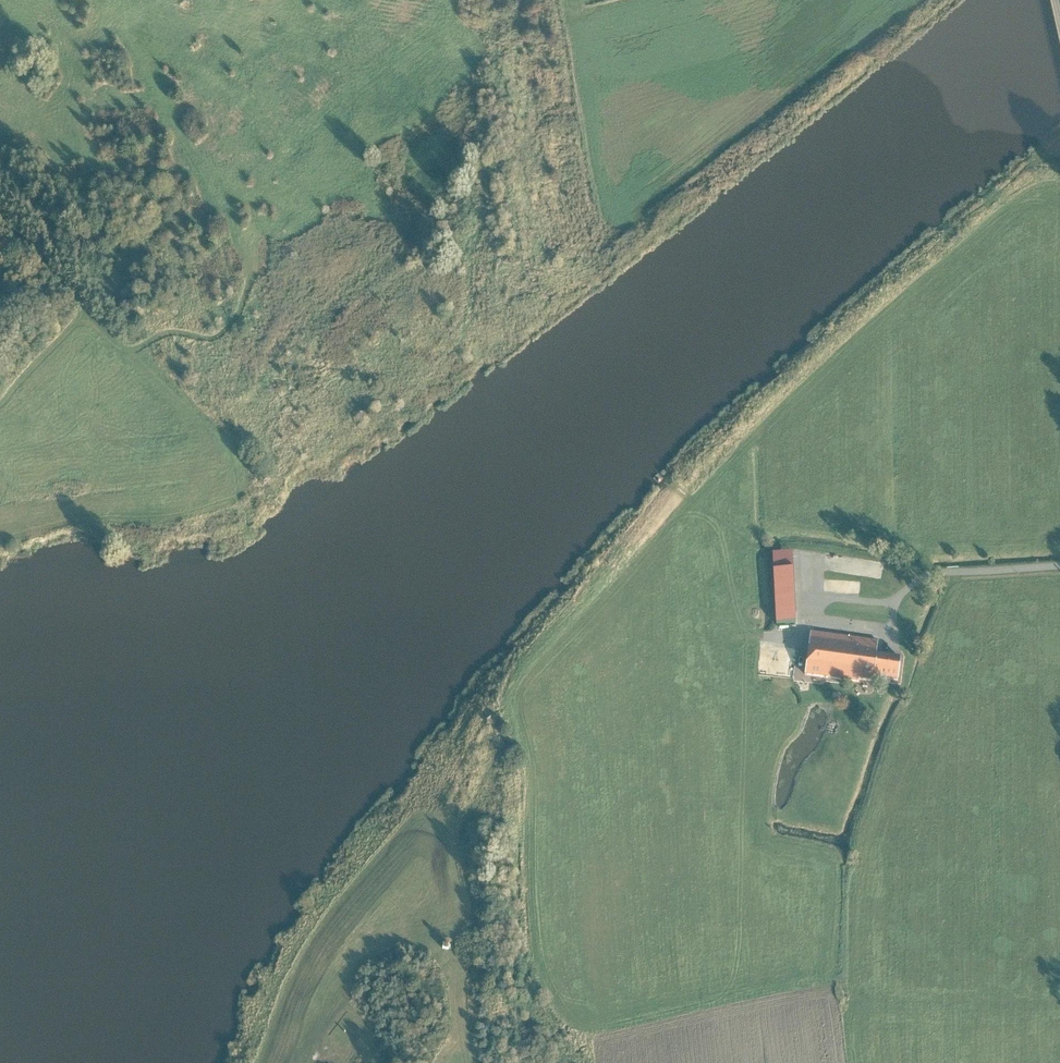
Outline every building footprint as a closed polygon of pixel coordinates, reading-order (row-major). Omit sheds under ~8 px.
[(4,311),(14,303),(10,297),(0,305),(0,306),(4,311)] [(796,623),(793,568),(775,569),(777,624),(796,623)] [(878,641),(811,631),(805,672),(873,683),(874,678),(898,680),(900,657),(877,654),(878,641)]
